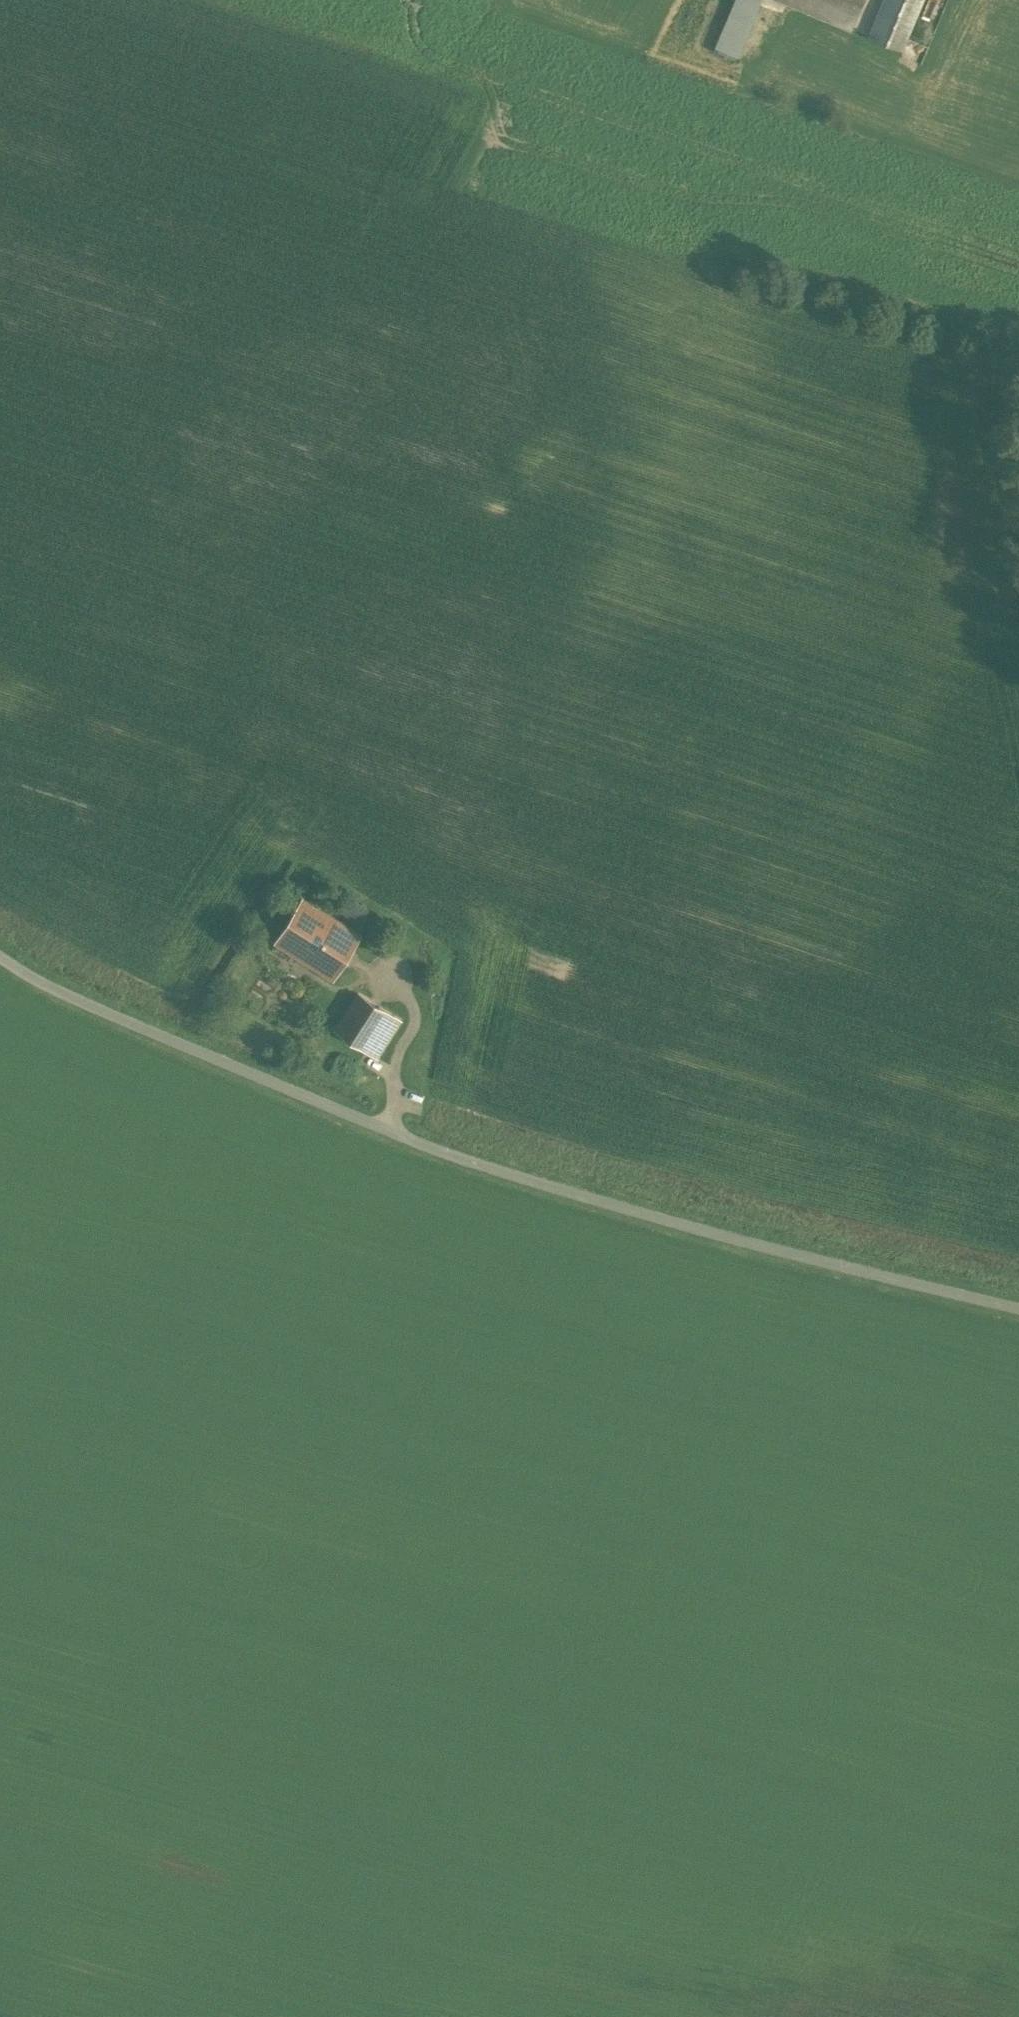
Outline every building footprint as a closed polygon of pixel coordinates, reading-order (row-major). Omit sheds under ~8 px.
[(716,49),(736,58),(761,0),(737,0),(716,49)] [(852,30),(864,0),(782,0),(852,30)] [(870,36),(902,49),(923,0),(885,0),(870,36)] [(362,934),(305,898),(276,944),(334,979),(362,934)] [(395,1015),(354,991),(332,1027),(373,1052),(395,1015)]
